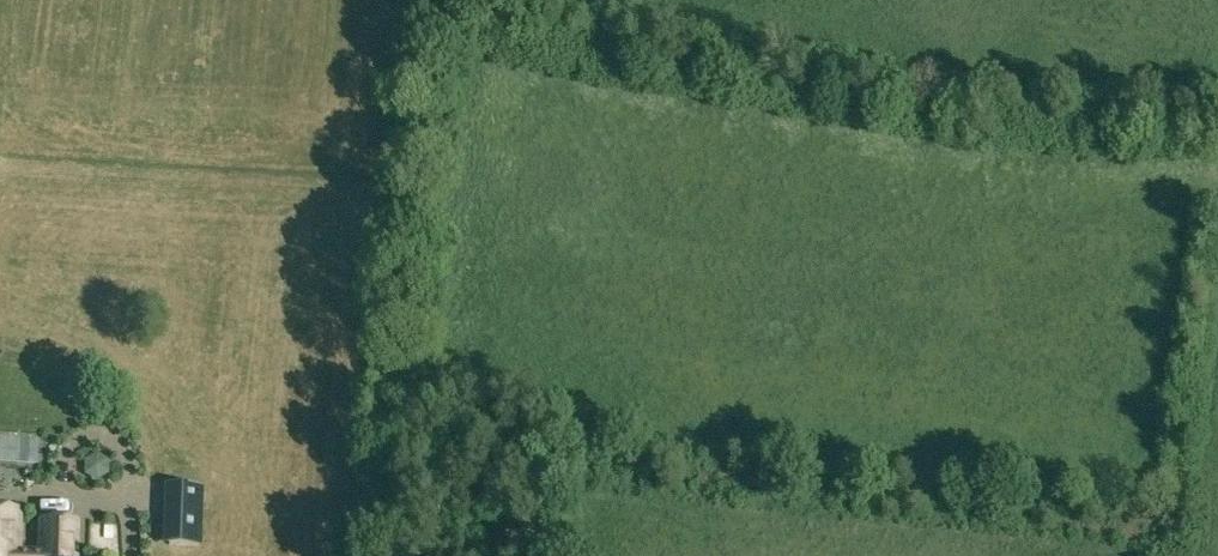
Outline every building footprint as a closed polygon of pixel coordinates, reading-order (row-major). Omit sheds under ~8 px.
[(203,485),(164,484),(162,545),(202,546),(203,485)] [(76,521),(42,520),(41,552),(19,551),(19,510),(0,510),(0,555),(75,555),(76,521)]
